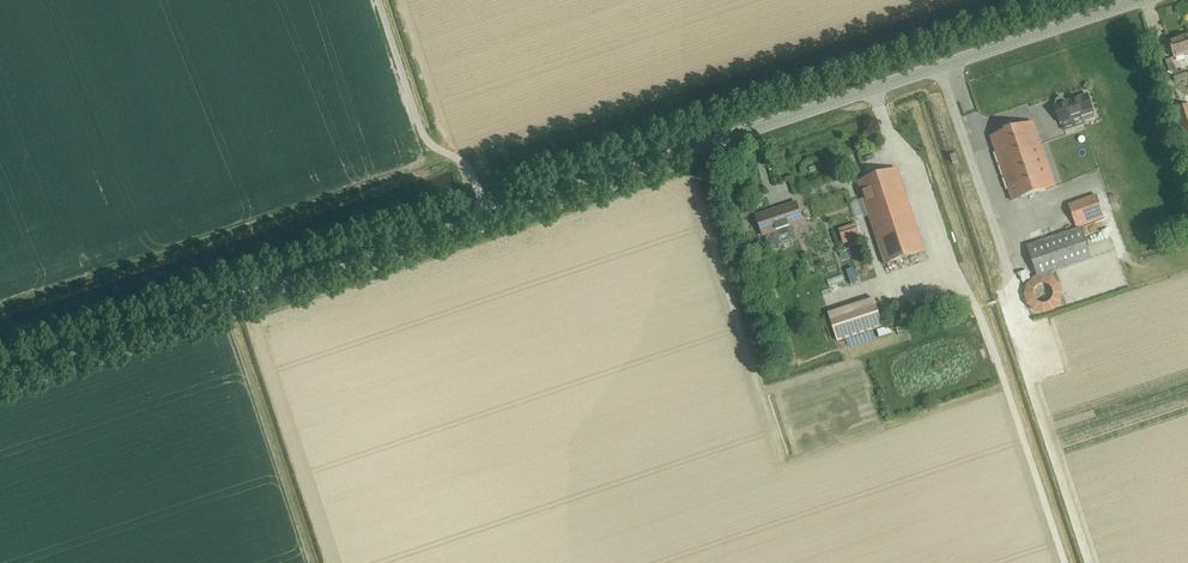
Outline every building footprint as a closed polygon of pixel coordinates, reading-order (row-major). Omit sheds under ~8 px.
[(1187,33),(1187,27),(1177,31),(1176,29),(1165,33),(1167,40),(1187,33)] [(1187,52),(1187,36),(1187,35),(1168,42),(1173,57),(1187,52)] [(1171,57),(1165,59),(1170,74),(1172,73),(1174,81),(1186,77),(1183,70),(1176,72),(1171,57)] [(1092,112),(1093,111),(1087,94),(1064,102),(1063,99),(1062,98),(1059,98),(1057,98),(1056,100),(1055,102),(1056,104),(1054,105),(1060,122),(1081,115),(1083,121),(1094,117),(1092,112)] [(1174,113),(1182,138),(1187,136),(1187,109),(1174,113)] [(1012,201),(1055,186),(1033,122),(990,136),(1012,201)] [(952,163),(958,161),(956,153),(950,155),(952,163)] [(884,264),(924,251),(897,169),(857,182),(884,264)] [(1076,227),(1104,217),(1096,195),(1068,205),(1076,227)] [(768,211),(755,216),(762,235),(774,231),(775,235),(778,236),(790,232),(792,229),(791,226),(802,221),(796,202),(783,206),(768,212),(768,211)] [(837,228),(840,240),(858,235),(855,223),(837,228)] [(1091,259),(1080,227),(1026,245),(1036,277),(1091,259)] [(837,343),(883,328),(873,298),(827,313),(837,343)] [(965,337),(933,343),(935,352),(967,346),(965,337)]
